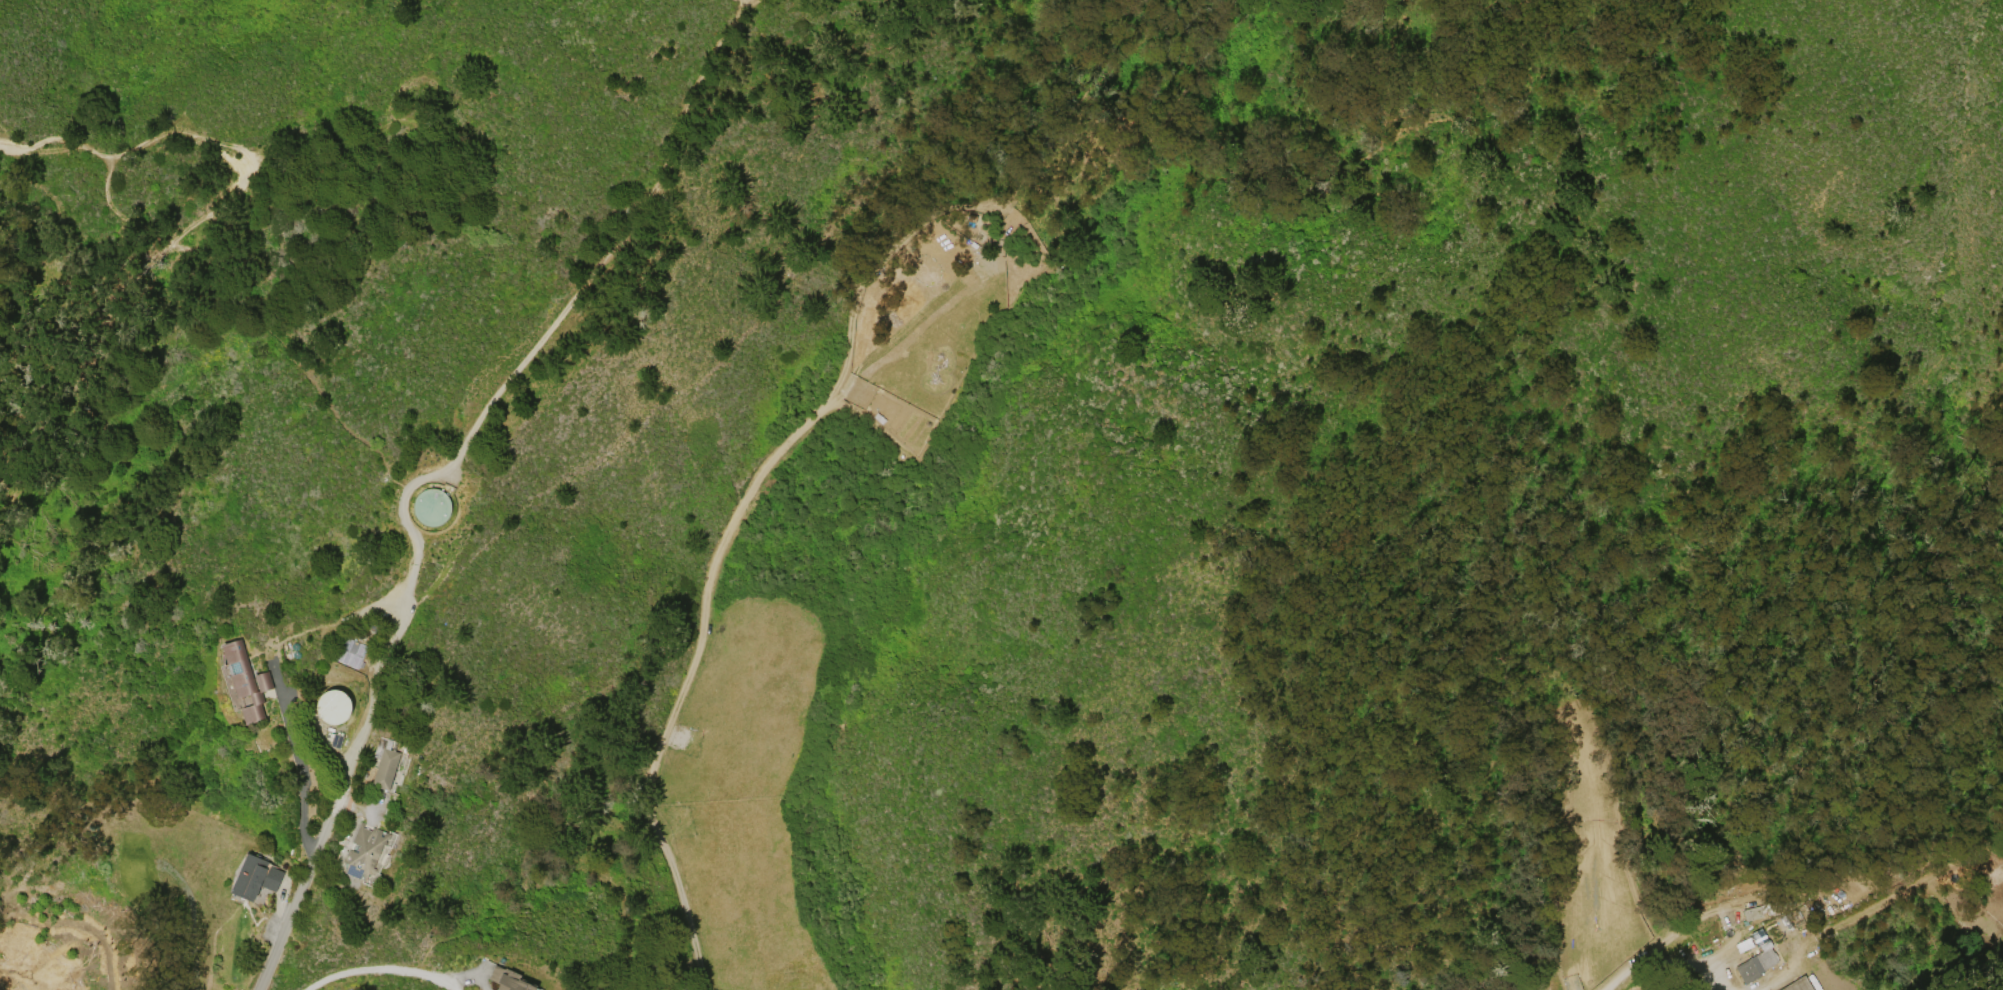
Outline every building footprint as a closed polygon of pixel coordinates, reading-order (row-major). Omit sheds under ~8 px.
[(420,521),(426,524),(432,525),(439,524),(444,521),(448,515),(450,509),(450,503),(448,497),(443,492),(437,488),(430,488),(424,490),(418,493),(415,498),(413,504),(413,511),(416,517),(420,521)] [(332,657),(343,634),(366,645),(355,668),(332,657)] [(220,642),(241,637),(250,673),(266,669),(270,687),(259,690),(262,701),(257,702),(262,719),(241,724),(237,709),(230,710),(219,665),(225,663),(220,642)] [(342,720),(346,714),(348,707),(347,699),(343,692),(337,688),(330,686),(322,687),(316,691),(311,697),(309,704),(310,712),(314,718),(320,723),(328,725),(335,724),(342,720)] [(366,783),(378,745),(396,750),(384,788),(366,783)] [(337,870),(361,817),(393,831),(384,853),(387,855),(381,868),(377,867),(369,884),(337,870)] [(224,891),(243,850),(281,867),(270,891),(254,884),(246,901),(224,891)] [(1743,911),(1762,906),(1765,918),(1746,923),(1743,911)] [(1737,967),(1770,948),(1779,964),(1767,970),(1747,985),(1737,967)] [(528,983),(525,989),(492,989),(490,989),(493,981),(482,976),(489,962),(501,967),(502,966),(516,972),(514,977),(528,983)] [(1805,974),(1815,989),(1781,989),(1805,974)]
